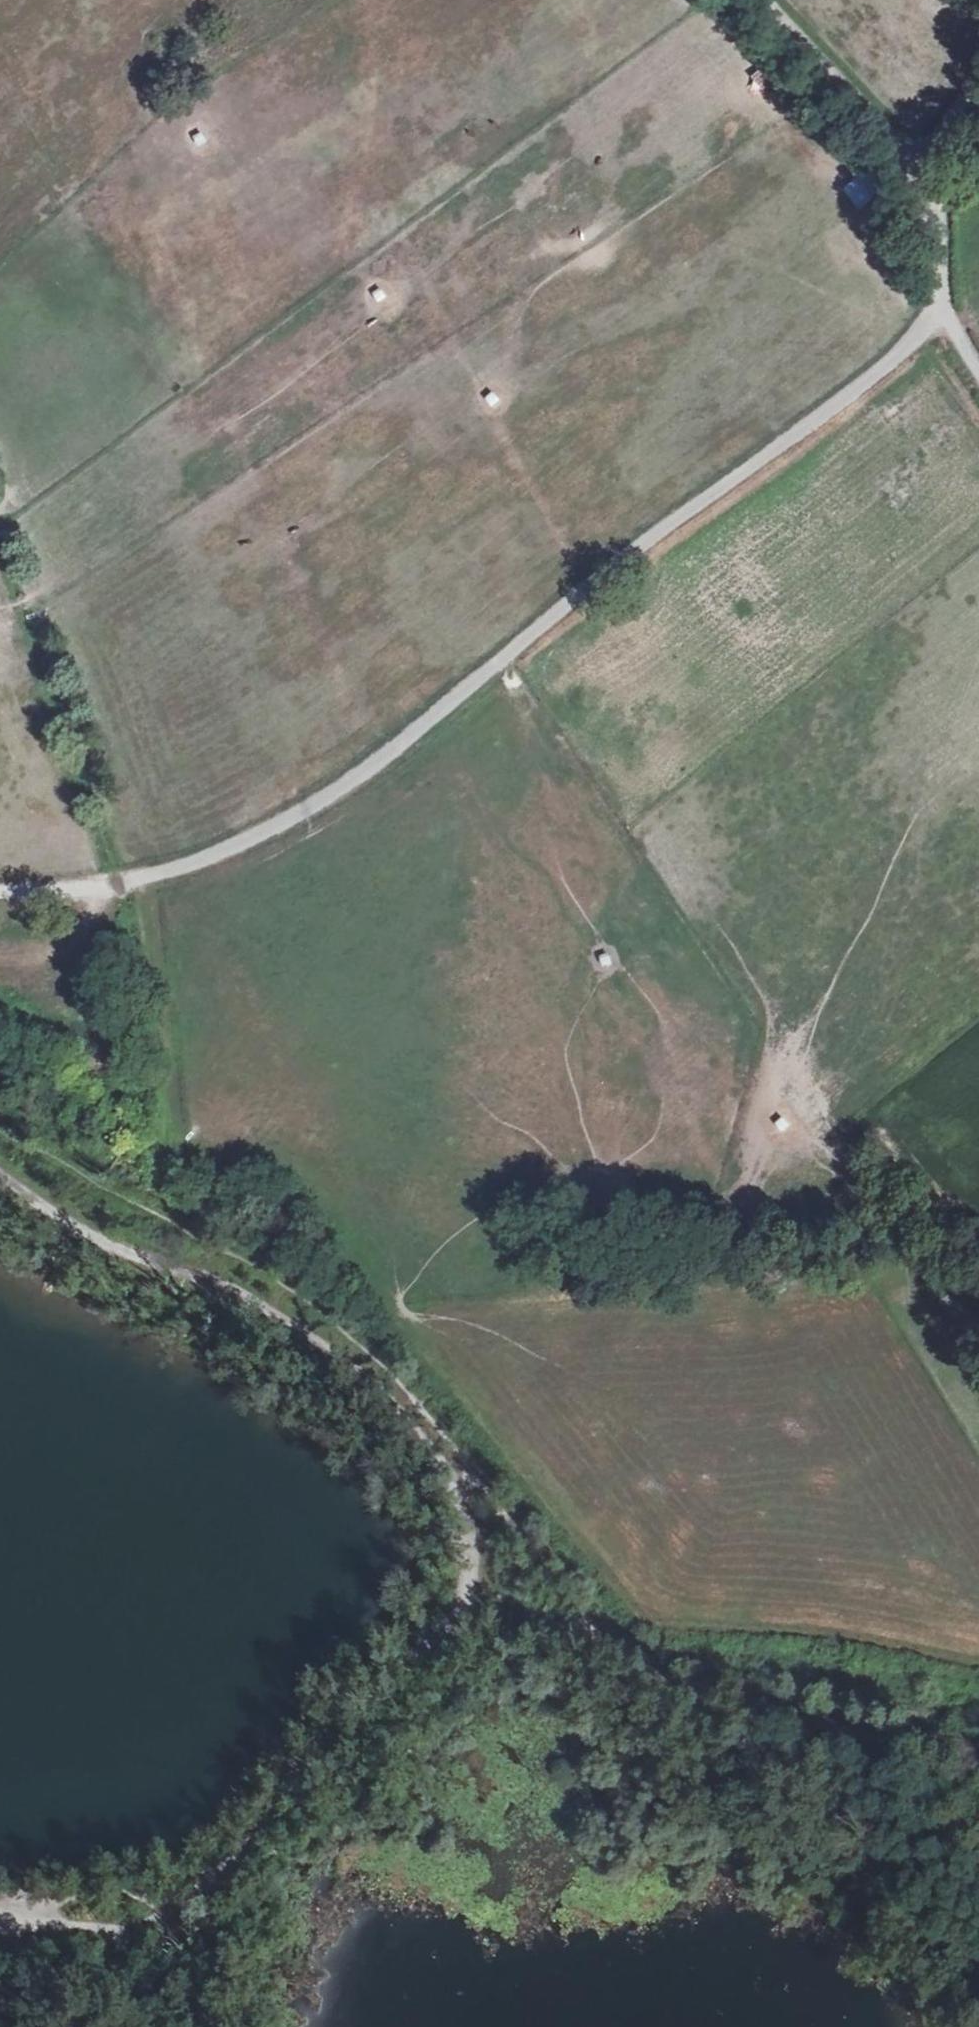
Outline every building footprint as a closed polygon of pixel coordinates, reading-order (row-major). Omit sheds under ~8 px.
[(883,174),(868,185),(882,205),(892,197),(897,192),(883,174)]
